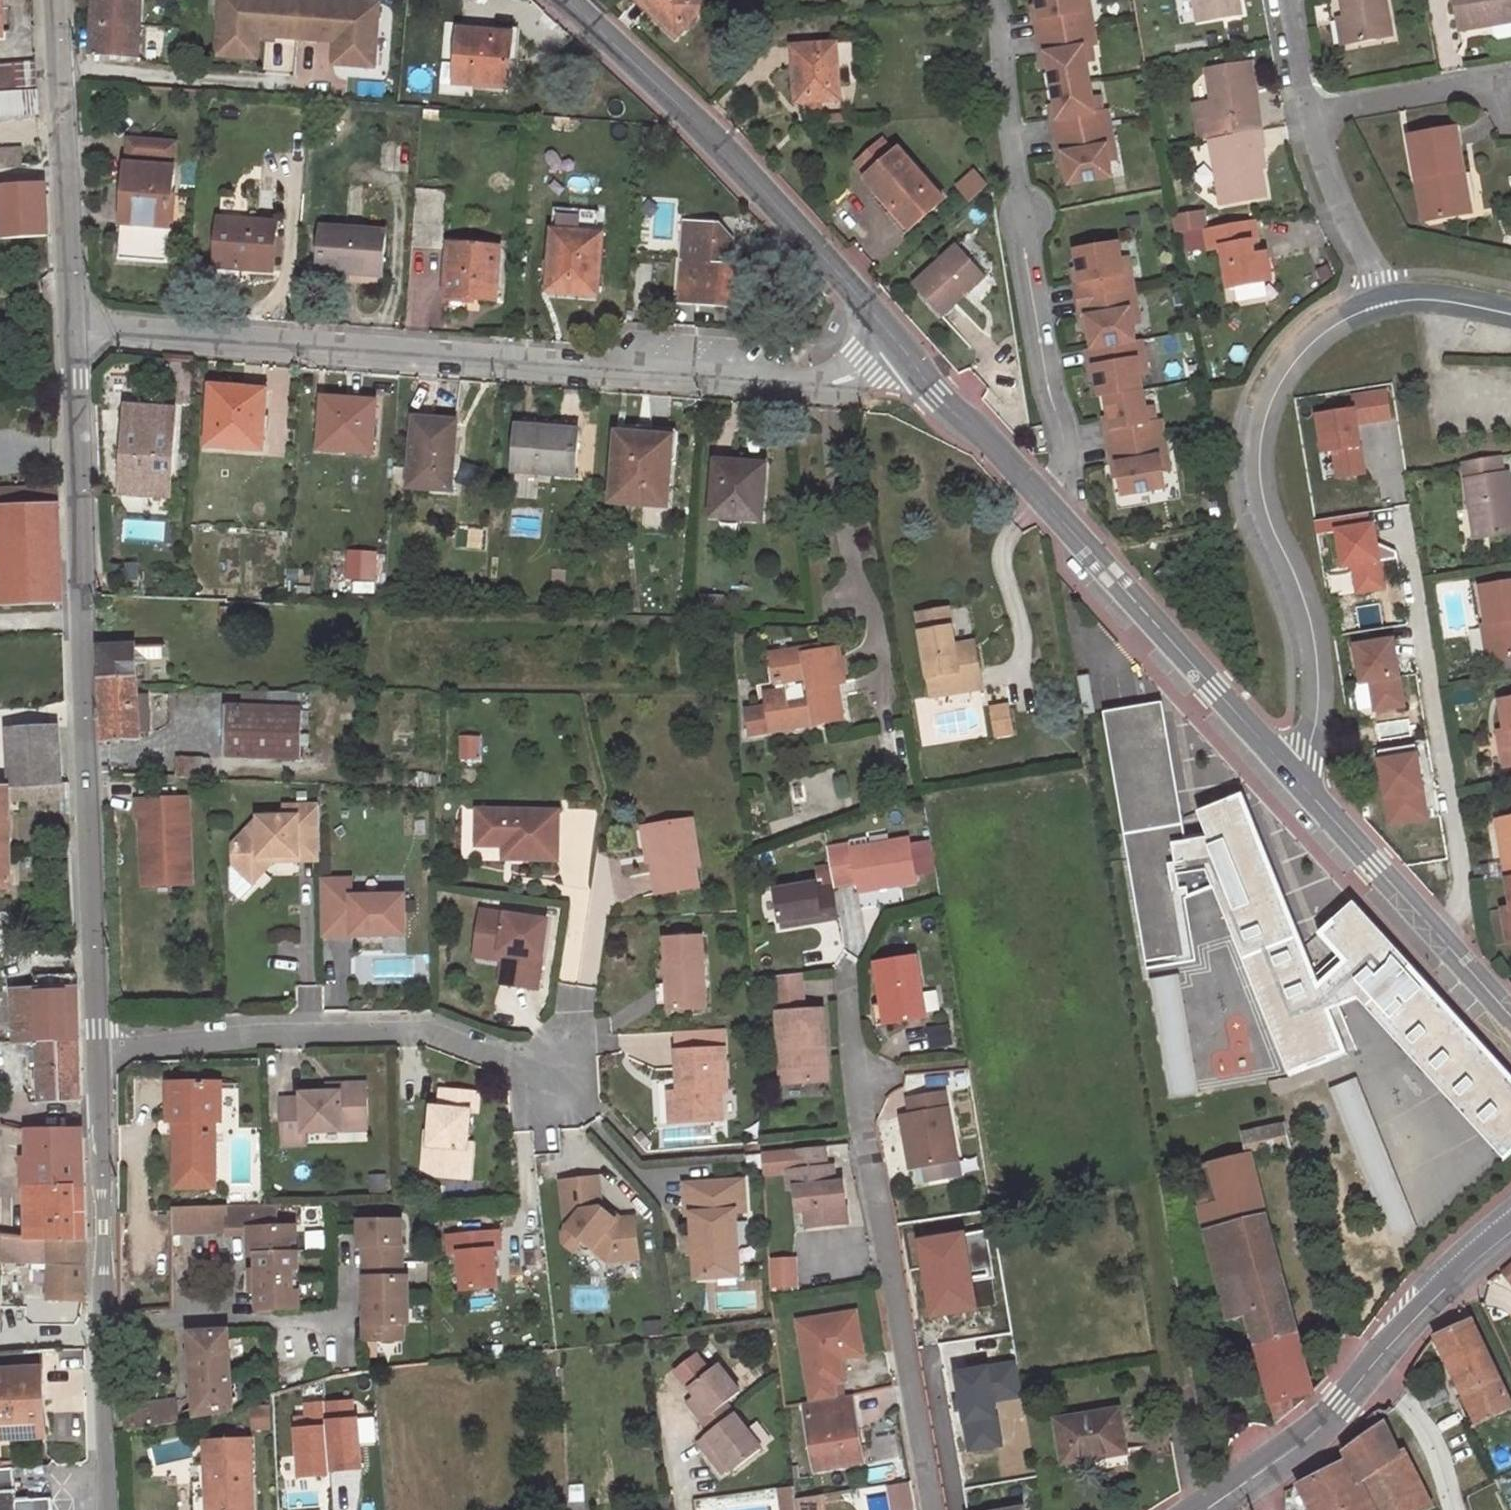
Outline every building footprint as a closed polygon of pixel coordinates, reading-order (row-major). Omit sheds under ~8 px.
[(138,57),(143,0),(95,0),(91,54),(138,57)] [(301,0),(221,0),(217,53),(251,56),(254,28),(277,30),(276,35),(298,37),(298,36),(301,0)] [(298,36),(319,39),(319,33),(342,35),(340,64),(374,67),(380,4),(338,0),(301,0),(298,36)] [(677,39),(709,5),(703,0),(640,0),(648,8),(646,11),(677,39)] [(1120,179),(1112,106),(1102,107),(1090,0),(1035,0),(1042,68),(1050,67),(1063,185),(1120,179)] [(1244,16),(1241,0),(1196,0),(1200,24),(1244,16)] [(1350,42),(1391,34),(1385,0),(1343,0),(1350,42)] [(1462,30),(1495,25),(1510,23),(1510,0),(1457,0),(1462,30)] [(1495,25),(1497,36),(1502,39),(1510,38),(1510,23),(1495,25)] [(1466,41),(1495,37),(1493,27),(1465,31),(1466,41)] [(254,28),(251,56),(257,57),(259,34),(276,35),(277,30),(254,28)] [(513,35),(460,31),(457,83),(509,87),(513,35)] [(319,33),(319,39),(336,40),(334,63),(340,64),(342,35),(319,33)] [(844,43),(845,71),(854,71),(853,43),(844,43)] [(837,44),(796,47),(797,62),(794,62),(797,103),(841,99),(837,44)] [(0,63),(0,88),(37,85),(35,62),(0,63)] [(1250,63),(1208,71),(1219,138),(1262,130),(1250,63)] [(39,115),(37,89),(0,92),(0,118),(39,115)] [(1456,128),(1409,137),(1417,181),(1429,179),(1436,220),(1470,216),(1456,128)] [(1211,139),(1223,205),(1267,197),(1258,151),(1266,149),(1262,130),(1219,138),(1211,139)] [(128,161),(174,164),(176,142),(129,138),(128,161)] [(898,205),(916,225),(945,197),(899,148),(873,172),(901,202),(898,205)] [(0,150),(0,165),(22,164),(21,149),(0,150)] [(174,164),(128,161),(121,258),(167,262),(174,164)] [(988,180),(974,165),(959,179),(974,194),(988,180)] [(1425,222),(1436,220),(1429,179),(1417,181),(1425,222)] [(0,187),(0,192),(2,239),(47,236),(44,185),(0,187)] [(417,188),(412,246),(442,248),(446,190),(417,188)] [(1176,213),(1176,230),(1209,228),(1208,211),(1176,213)] [(277,223),(221,218),(218,258),(243,261),(243,268),(273,270),(277,223)] [(1224,247),(1230,287),(1271,280),(1267,254),(1254,256),(1251,243),(1259,242),(1255,221),(1186,233),(1189,251),(1210,248),(1210,249),(1224,247)] [(721,227),(686,223),(680,301),(742,306),(745,268),(734,268),(718,267),(721,227)] [(723,225),(721,227),(718,267),(734,268),(736,240),(723,225)] [(386,230),(323,226),(320,272),(358,275),(358,270),(383,272),(386,230)] [(604,234),(553,230),(549,291),(599,295),(604,234)] [(1127,497),(1173,491),(1164,417),(1153,419),(1130,239),(1076,246),(1095,398),(1109,396),(1112,418),(1104,419),(1110,464),(1123,462),(1127,497)] [(501,248),(451,244),(446,309),(466,311),(468,298),(497,300),(501,248)] [(958,244),(914,285),(943,317),(987,276),(958,244)] [(1269,281),(1235,290),(1238,301),(1272,293),(1269,281)] [(268,390),(213,386),(209,447),(263,450),(268,390)] [(1334,454),(1338,479),(1372,474),(1365,425),(1396,421),(1391,387),(1352,393),(1354,408),(1319,413),(1325,456),(1334,454)] [(377,401),(323,397),(320,449),(374,452),(377,401)] [(177,409),(128,406),(122,491),(170,495),(177,409)] [(1481,416),(1470,417),(1473,433),(1483,432),(1481,416)] [(457,420),(414,417),(409,487),(452,490),(457,420)] [(578,429),(518,425),(515,472),(575,477),(578,429)] [(641,433),(618,432),(613,502),(667,506),(672,439),(641,436),(641,433)] [(1477,537),(1510,532),(1510,486),(1508,471),(1503,472),(1500,457),(1464,463),(1477,537)] [(766,465),(717,461),(712,517),(762,520),(766,465)] [(0,506),(0,511),(2,577),(0,577),(0,606),(64,604),(58,487),(2,489),(2,507),(0,506)] [(1355,567),(1357,593),(1388,591),(1382,522),(1339,526),(1343,568),(1355,567)] [(1164,566),(1155,574),(1164,583),(1173,575),(1164,566)] [(138,575),(123,576),(124,592),(139,591),(138,575)] [(1482,586),(1487,625),(1484,625),(1489,660),(1510,657),(1510,581),(1482,586)] [(952,627),(949,607),(942,608),(946,628),(952,627)] [(918,612),(932,694),(974,687),(971,667),(977,667),(974,647),(956,650),(955,642),(952,627),(946,628),(942,608),(918,612)] [(1374,711),(1407,709),(1403,637),(1358,640),(1361,684),(1373,683),(1374,711)] [(973,639),(955,642),(956,650),(974,647),(973,639)] [(138,675),(136,644),(100,647),(101,677),(138,675)] [(821,646),(792,651),(793,657),(822,652),(821,646)] [(980,687),(977,667),(971,667),(974,687),(980,687)] [(103,742),(142,739),(139,688),(138,675),(101,677),(103,742)] [(268,705),(230,704),(228,757),(301,758),(303,694),(269,694),(268,705)] [(1500,700),(1506,731),(1499,732),(1505,766),(1510,765),(1510,698),(1500,700)] [(1106,712),(1149,969),(1198,961),(1187,899),(1216,888),(1293,1077),(1349,1054),(1332,1011),(1360,999),(1507,1160),(1510,1156),(1510,1073),(1355,902),(1320,934),(1339,956),(1318,975),(1245,794),(1199,812),(1208,833),(1187,837),(1164,703),(1106,712)] [(6,730),(8,761),(0,762),(0,787),(62,784),(58,727),(6,730)] [(480,737),(461,737),(462,758),(480,758),(480,737)] [(1388,825),(1431,822),(1427,751),(1383,754),(1388,825)] [(211,758),(179,757),(178,777),(211,778),(211,758)] [(13,887),(10,801),(71,799),(70,783),(62,784),(0,787),(0,887),(13,887)] [(188,798),(137,800),(138,817),(142,816),(144,884),(191,882),(188,798)] [(320,836),(320,804),(285,804),(285,815),(259,815),(259,817),(233,843),(234,861),(246,873),(260,859),(274,859),(299,859),(298,836),(320,836)] [(504,846),(517,846),(517,860),(559,860),(560,812),(479,809),(477,845),(504,846)] [(654,826),(660,861),(655,862),(660,894),(700,888),(696,868),(701,868),(693,819),(654,826)] [(1502,821),(1507,860),(1502,862),(1504,878),(1510,876),(1510,820),(1502,821)] [(644,827),(650,863),(655,862),(660,861),(654,826),(644,827)] [(298,836),(299,859),(321,858),(320,836),(298,836)] [(916,883),(909,841),(851,850),(827,854),(833,886),(834,889),(856,885),(857,893),(916,883)] [(827,854),(851,850),(851,845),(826,847),(827,854)] [(504,846),(504,859),(517,860),(517,846),(504,846)] [(260,859),(246,873),(253,881),(274,859),(260,859)] [(1510,945),(1510,876),(1504,878),(1508,909),(1500,911),(1506,946),(1510,945)] [(352,877),(321,878),(321,910),(351,909),(352,934),(406,934),(405,894),(351,894),(352,877)] [(817,884),(774,891),(778,922),(819,916),(820,923),(839,919),(834,889),(833,886),(817,888),(817,884)] [(351,909),(321,910),(322,935),(352,934),(351,909)] [(538,989),(550,922),(484,910),(477,946),(514,953),(509,984),(538,989)] [(0,912),(0,928),(3,928),(19,928),(18,916),(13,916),(13,911),(0,912)] [(819,916),(778,922),(779,929),(820,923),(819,916)] [(667,942),(670,1012),(708,1010),(705,940),(667,942)] [(476,954),(504,959),(500,983),(509,984),(514,953),(477,946),(476,954)] [(925,1020),(915,958),(876,965),(883,1007),(886,1026),(925,1020)] [(35,989),(13,990),(16,1043),(38,1042),(40,1101),(81,1099),(76,974),(35,975),(35,989)] [(1181,975),(1152,980),(1172,1098),(1201,1093),(1181,975)] [(776,978),(778,1012),(802,1010),(800,976),(776,978)] [(886,1026),(883,1007),(874,1009),(877,1028),(886,1026)] [(802,1010),(778,1012),(782,1085),(822,1083),(821,1046),(828,1047),(826,1009),(802,1010)] [(678,1035),(681,1094),(671,1094),(672,1123),(723,1120),(722,1090),(728,1090),(725,1032),(678,1035)] [(821,1046),(822,1083),(830,1083),(828,1047),(821,1046)] [(1332,1090),(1391,1237),(1418,1226),(1359,1079),(1332,1090)] [(303,1127),(365,1125),(364,1081),(338,1082),(338,1089),(327,1089),(299,1090),(299,1095),(280,1096),(282,1141),(303,1140),(303,1127)] [(222,1083),(169,1083),(169,1122),(175,1122),(176,1187),(216,1187),(217,1121),(222,1122),(222,1083)] [(432,1105),(429,1141),(425,1140),(423,1171),(459,1174),(461,1144),(467,1144),(470,1108),(478,1108),(479,1088),(441,1086),(439,1105),(432,1105)] [(947,1091),(911,1097),(914,1114),(909,1115),(915,1147),(918,1166),(925,1165),(928,1180),(962,1174),(947,1091)] [(1285,1124),(1202,1142),(1207,1165),(1250,1155),(1289,1146),(1285,1124)] [(84,1129),(26,1130),(26,1238),(86,1237),(84,1129)] [(798,1185),(801,1207),(807,1207),(817,1206),(818,1223),(850,1221),(846,1179),(837,1180),(835,1162),(825,1163),(823,1144),(763,1149),(764,1169),(789,1166),(791,1185),(798,1185)] [(908,1148),(912,1167),(918,1166),(915,1147),(908,1148)] [(1191,1168),(1206,1228),(1265,1213),(1250,1155),(1207,1165),(1191,1168)] [(643,1262),(640,1214),(609,1217),(606,1175),(560,1178),(565,1251),(592,1249),(593,1266),(643,1262)] [(747,1181),(688,1185),(690,1215),(696,1215),(700,1279),(743,1277),(739,1212),(749,1212),(747,1181)] [(299,1306),(297,1254),(294,1254),(293,1227),(275,1227),(273,1204),(228,1205),(229,1234),(229,1238),(249,1237),(249,1259),(257,1259),(259,1311),(269,1311),(269,1307),(299,1306)] [(175,1235),(212,1235),(229,1234),(228,1205),(176,1207),(175,1235)] [(808,1224),(818,1223),(817,1206),(807,1207),(808,1224)] [(1265,1213),(1206,1228),(1229,1317),(1248,1313),(1277,1428),(1294,1411),(1291,1397),(1312,1391),(1313,1391),(1265,1213)] [(401,1220),(361,1220),(361,1243),(369,1242),(369,1276),(366,1276),(367,1322),(369,1321),(369,1339),(402,1339),(402,1321),(407,1321),(407,1276),(401,1276),(401,1220)] [(460,1231),(463,1290),(503,1288),(501,1229),(460,1231)] [(986,1230),(919,1241),(933,1314),(988,1306),(983,1275),(993,1274),(986,1230)] [(4,1256),(50,1256),(50,1296),(85,1298),(86,1237),(26,1238),(5,1236),(5,1247),(4,1256)] [(462,1255),(451,1255),(451,1288),(461,1289),(462,1255)] [(800,1290),(800,1257),(770,1257),(770,1290),(800,1290)] [(1510,1285),(1510,1263),(1500,1271),(1510,1285)] [(1476,1425),(1510,1409),(1510,1402),(1464,1303),(1434,1341),(1476,1425)] [(862,1343),(856,1311),(799,1321),(810,1386),(834,1382),(845,1381),(841,1358),(840,1357),(831,1358),(829,1349),(862,1343)] [(30,1326),(33,1352),(60,1350),(59,1331),(30,1326)] [(230,1330),(190,1332),(195,1416),(234,1408),(230,1330)] [(864,1354),(862,1343),(829,1349),(831,1358),(840,1357),(841,1358),(864,1354)] [(130,1357),(147,1356),(146,1347),(130,1348),(130,1357)] [(697,1392),(703,1400),(695,1406),(704,1418),(729,1399),(741,1391),(720,1361),(710,1368),(697,1352),(678,1366),(697,1392)] [(0,1369),(0,1438),(46,1436),(43,1367),(0,1369)] [(836,1397),(834,1382),(810,1386),(812,1401),(836,1397)] [(695,1406),(703,1400),(697,1392),(689,1397),(695,1406)] [(812,1401),(805,1402),(817,1468),(861,1461),(853,1409),(847,1410),(845,1396),(836,1397),(812,1401)] [(136,1429),(177,1421),(173,1399),(132,1408),(136,1429)] [(330,1401),(334,1472),(366,1470),(362,1399),(330,1401)] [(712,1428),(737,1410),(729,1399),(704,1418),(712,1428)] [(1377,1408),(1341,1446),(1348,1459),(1361,1486),(1401,1456),(1377,1408)] [(1120,1409),(1057,1418),(1063,1461),(1089,1457),(1089,1453),(1126,1447),(1120,1409)] [(719,1445),(733,1465),(735,1467),(764,1446),(737,1410),(712,1428),(700,1437),(711,1450),(719,1445)] [(205,1441),(209,1509),(255,1509),(251,1440),(205,1441)] [(733,1465),(719,1445),(711,1450),(726,1471),(733,1465)] [(1435,1508),(1407,1451),(1401,1456),(1361,1486),(1374,1509),(1431,1509),(1435,1508)] [(1313,1509),(1374,1509),(1361,1486),(1348,1459),(1299,1484),(1313,1509)] [(51,1498),(12,1501),(10,1469),(0,1469),(0,1509),(51,1509),(51,1498)] [(889,1485),(894,1509),(918,1509),(912,1481),(889,1485)] [(785,1487),(788,1509),(797,1509),(794,1486),(785,1487)]
